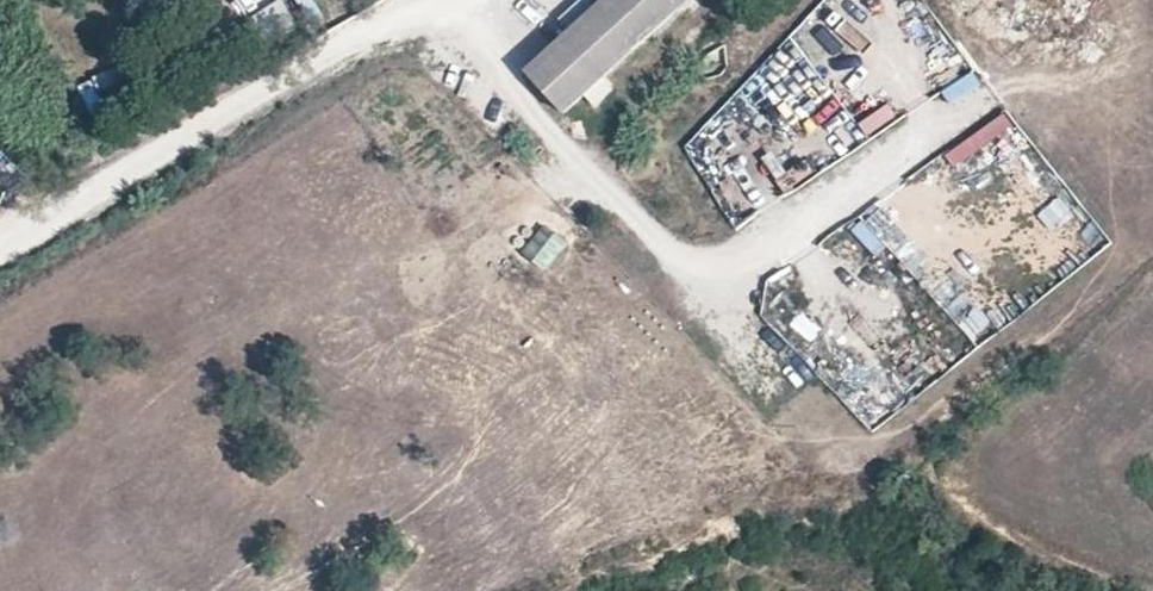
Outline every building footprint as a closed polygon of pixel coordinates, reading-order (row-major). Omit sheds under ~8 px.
[(308,23),(322,16),(313,0),(296,0),(308,23)] [(692,0),(613,0),(529,76),(577,130),(588,121),(575,107),(692,0)] [(281,1),(253,16),(266,40),(294,25),(281,1)] [(124,66),(80,87),(94,115),(138,93),(124,66)] [(813,118),(844,159),(870,140),(839,99),(813,118)]
